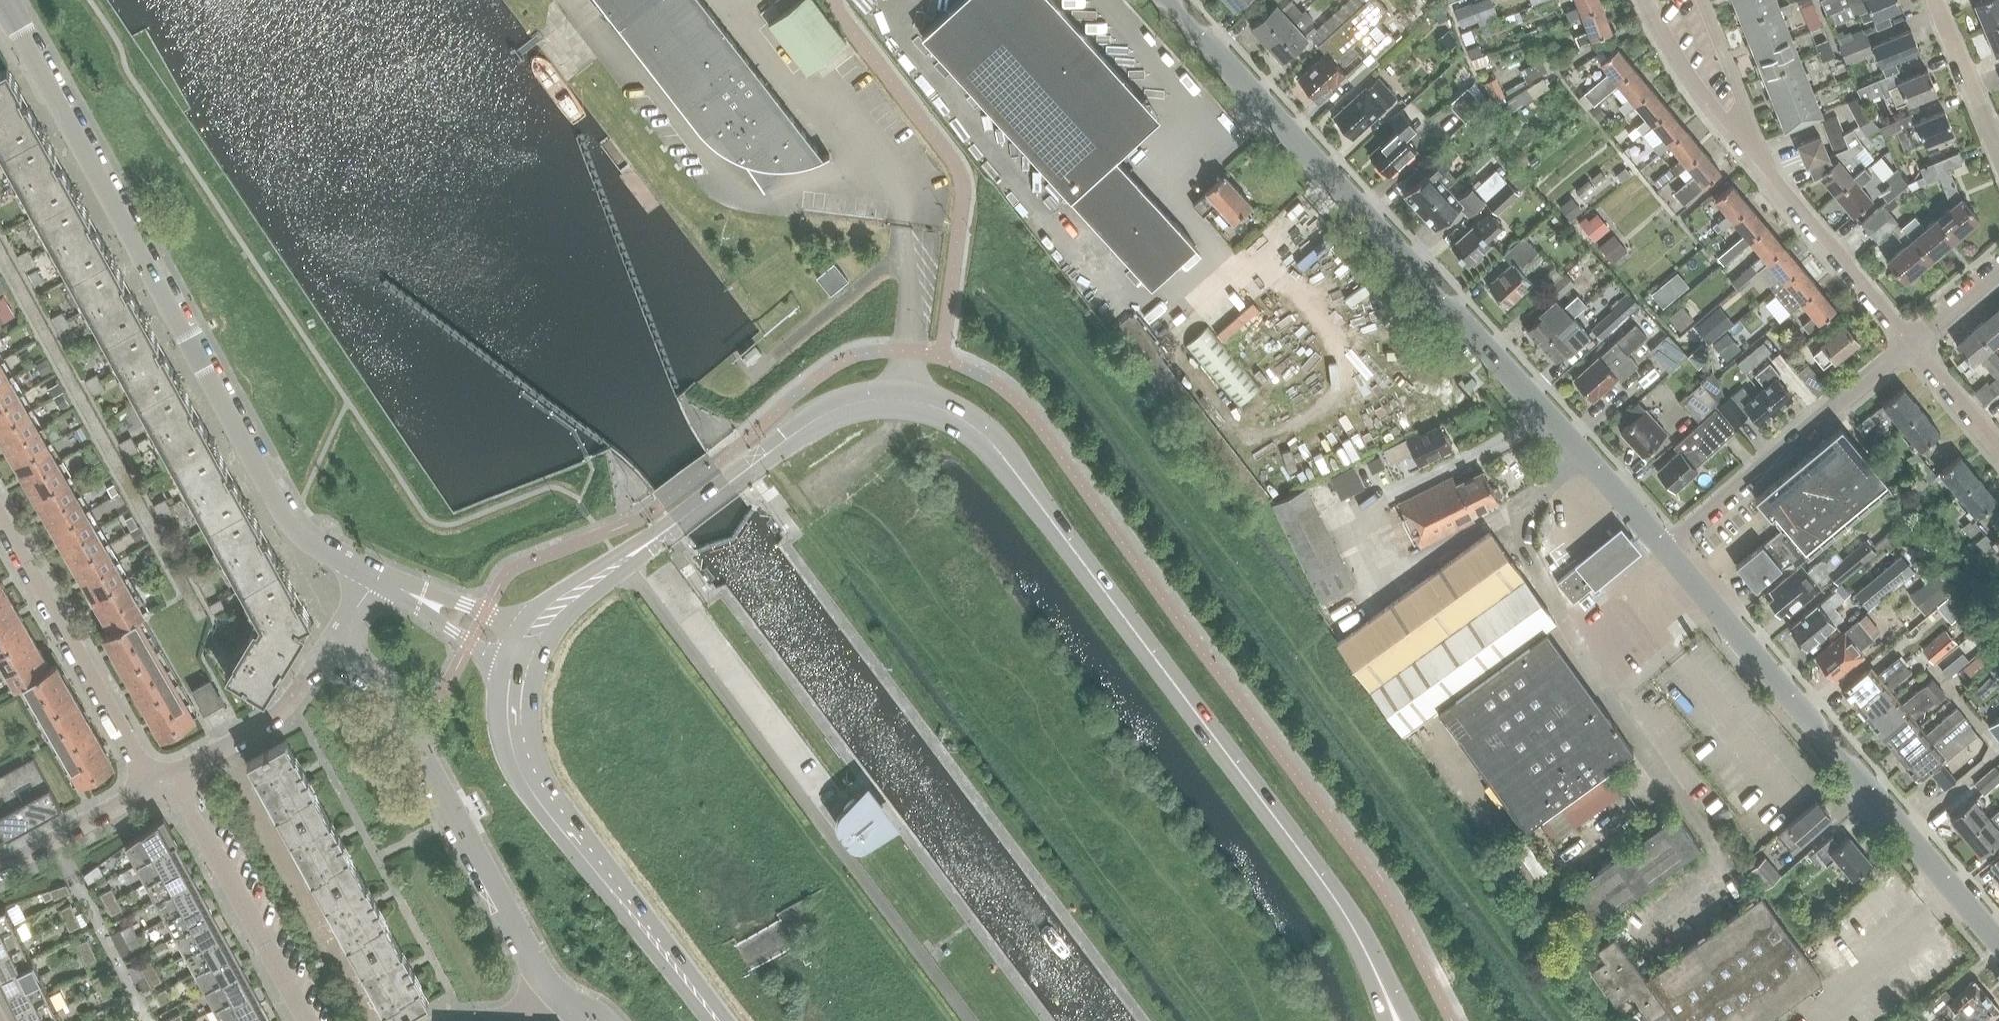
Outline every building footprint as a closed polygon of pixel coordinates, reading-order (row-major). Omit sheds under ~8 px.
[(822,156),(701,0),(598,0),(616,23),(661,82),(662,82),(698,129),(702,133),(706,137),(710,141),(715,145),(719,148),(724,151),(729,154),(734,157),(739,159),(744,161),(748,165),(761,185),(790,166),(796,165),(801,164),(806,163),(812,161),(829,154),(828,153),(822,156)] [(806,71),(845,40),(814,0),(797,0),(768,22),(806,71)] [(779,10),(791,0),(773,0),(772,1),(779,10)] [(1196,245),(1102,142),(1146,101),(1054,0),(959,0),(921,34),(1151,286),(1196,245)] [(1234,9),(1243,0),(1226,0),(1234,9)] [(1265,42),(1300,10),(1294,3),(1293,4),(1290,0),(1271,0),(1275,4),(1251,27),(1265,42)] [(1362,3),(1359,0),(1349,0),(1309,36),(1325,54),(1298,79),(1317,99),(1345,74),(1344,74),(1334,63),(1352,46),(1362,57),(1370,51),(1376,57),(1396,39),(1387,29),(1378,38),(1371,30),(1388,14),(1376,0),(1366,0),(1362,3)] [(1579,15),(1579,14),(1599,6),(1596,0),(1573,0),(1576,7),(1562,12),(1566,20),(1579,15)] [(1739,22),(1777,6),(1774,0),(1731,0),(1739,22)] [(1825,14),(1848,4),(1853,16),(1859,13),(1862,22),(1871,19),(1875,30),(1890,24),(1886,14),(1900,9),(1897,0),(1820,0),(1825,14)] [(1984,29),(1998,23),(1998,0),(1981,0),(1974,3),(1984,29)] [(772,3),(760,12),(767,22),(779,12),(772,3)] [(1472,3),(1454,10),(1460,27),(1477,20),(1475,13),(1474,10),(1472,3)] [(1579,14),(1579,15),(1586,33),(1573,38),(1576,46),(1590,41),(1589,39),(1609,31),(1599,6),(1579,14)] [(1739,22),(1761,75),(1798,60),(1777,6),(1739,22)] [(1435,13),(1439,22),(1448,18),(1443,9),(1435,13)] [(1302,13),(1300,10),(1265,42),(1281,61),(1316,29),(1311,24),(1315,21),(1306,10),(1302,13)] [(1984,29),(1995,56),(1998,54),(1998,23),(1984,29)] [(1853,40),(1865,35),(1862,28),(1851,33),(1853,40)] [(1470,29),(1461,33),(1465,44),(1475,41),(1470,29)] [(1840,44),(1853,38),(1849,31),(1843,34),(1842,30),(1836,33),(1840,44)] [(1872,45),(1884,77),(1894,73),(1897,72),(1893,61),(1918,51),(1910,30),(1872,45)] [(1871,51),(1865,35),(1838,46),(1844,62),(1871,51)] [(1833,55),(1826,39),(1814,45),(1820,60),(1833,55)] [(1479,45),(1467,49),(1470,56),(1482,52),(1479,45)] [(1605,93),(1615,85),(1615,84),(1631,70),(1614,49),(1598,63),(1610,78),(1600,87),(1605,93)] [(1486,54),(1471,59),(1474,67),(1489,62),(1486,54)] [(1353,84),(1371,67),(1362,57),(1344,74),(1345,74),(1353,84)] [(1782,129),(1820,114),(1798,60),(1761,75),(1782,129)] [(0,71),(0,148),(2,150),(41,129),(7,67),(0,71)] [(1623,114),(1633,105),(1632,104),(1649,90),(1631,70),(1615,84),(1615,85),(1627,98),(1617,106),(1623,114)] [(1894,73),(1884,77),(1854,89),(1859,101),(1882,92),(1884,98),(1889,95),(1894,108),(1905,104),(1905,106),(1935,94),(1926,72),(1897,83),(1894,73)] [(1351,137),(1395,97),(1377,77),(1333,117),(1351,137)] [(1504,97),(1496,78),(1484,83),(1492,102),(1504,97)] [(1467,86),(1448,104),(1464,121),(1483,104),(1467,86)] [(1526,88),(1507,100),(1513,110),(1532,98),(1526,88)] [(1665,110),(1649,90),(1632,104),(1633,105),(1644,118),(1634,127),(1640,133),(1649,125),(1649,124),(1665,110)] [(1868,119),(1856,97),(1846,103),(1858,125),(1868,119)] [(1590,111),(1598,120),(1605,113),(1597,104),(1590,111)] [(1657,154),(1667,146),(1666,145),(1683,131),(1665,110),(1649,124),(1649,125),(1661,139),(1652,148),(1657,154)] [(1923,145),(1952,134),(1943,112),(1914,123),(1911,114),(1878,127),(1882,138),(1904,129),(1912,147),(1922,143),(1923,145)] [(1416,150),(1406,139),(1419,128),(1410,119),(1407,121),(1401,115),(1391,124),(1397,131),(1369,155),(1388,176),(1416,150)] [(1817,173),(1834,194),(1853,178),(1850,175),(1862,165),(1853,153),(1862,146),(1851,129),(1840,134),(1839,131),(1841,131),(1834,115),(1820,120),(1833,152),(1826,154),(1818,134),(1796,143),(1804,164),(1806,163),(1811,176),(1812,175),(1817,173)] [(1867,137),(1878,130),(1871,119),(1860,126),(1867,137)] [(75,192),(41,129),(2,150),(36,213),(75,192)] [(1674,175),(1684,166),(1683,165),(1700,151),(1683,131),(1666,145),(1667,146),(1678,160),(1668,168),(1674,175)] [(1403,194),(1419,211),(1447,187),(1457,177),(1447,166),(1451,162),(1437,147),(1419,163),(1427,172),(1403,194)] [(1717,172),(1700,151),(1683,165),(1684,166),(1693,176),(1673,193),(1682,204),(1703,186),(1702,185),(1717,172)] [(1952,240),(1959,235),(1977,219),(1959,198),(1948,169),(1960,164),(1956,153),(1918,168),(1922,176),(1915,180),(1906,183),(1911,189),(1938,178),(1949,207),(1935,219),(1952,240)] [(1534,168),(1540,163),(1535,155),(1528,160),(1534,168)] [(1834,194),(1851,215),(1870,199),(1857,183),(1869,173),(1862,165),(1850,175),(1853,178),(1834,194)] [(1624,167),(1615,175),(1621,182),(1630,174),(1624,167)] [(1667,181),(1674,175),(1668,168),(1661,174),(1667,181)] [(1880,194),(1886,201),(1906,184),(1900,177),(1896,168),(1884,179),(1890,185),(1880,194)] [(1447,187),(1419,211),(1435,229),(1459,207),(1467,216),(1484,200),(1505,181),(1494,169),(1474,188),(1470,184),(1456,197),(1447,187)] [(1600,170),(1591,178),(1596,185),(1606,177),(1600,170)] [(1505,181),(1518,195),(1528,186),(1516,172),(1505,181)] [(1658,188),(1667,181),(1661,174),(1652,182),(1658,188)] [(1188,209),(1197,219),(1216,202),(1233,221),(1250,205),(1223,175),(1206,191),(1207,192),(1188,209)] [(1588,180),(1576,191),(1582,197),(1594,187),(1588,180)] [(1505,181),(1484,200),(1497,214),(1518,195),(1505,181)] [(1730,220),(1747,206),(1729,185),(1713,199),(1725,214),(1715,223),(1721,229),(1731,221),(1730,220)] [(75,192),(36,213),(71,275),(109,254),(75,192)] [(1898,202),(1893,196),(1882,204),(1888,211),(1898,202)] [(1559,207),(1569,220),(1578,213),(1568,200),(1559,207)] [(1890,230),(1898,224),(1888,211),(1882,204),(1859,224),(1875,243),(1890,230)] [(1738,250),(1748,242),(1748,241),(1765,227),(1747,206),(1730,220),(1731,221),(1742,234),(1732,243),(1738,250)] [(1484,238),(1493,230),(1500,224),(1488,211),(1473,225),(1450,246),(1468,265),(1472,261),(1474,263),(1482,256),(1480,254),(1490,244),(1484,238)] [(1594,241),(1606,231),(1594,216),(1582,226),(1594,241)] [(1911,239),(1928,260),(1952,240),(1935,219),(1911,239)] [(1717,232),(1720,230),(1716,224),(1712,227),(1717,232)] [(1915,271),(1921,266),(1928,260),(1911,239),(1898,224),(1890,230),(1903,246),(1885,261),(1902,281),(1904,280),(1907,283),(1918,274),(1915,271)] [(1755,270),(1765,262),(1765,261),(1782,247),(1765,227),(1748,241),(1748,242),(1760,255),(1750,264),(1755,270)] [(1301,260),(1308,266),(1332,242),(1326,235),(1301,260)] [(1517,268),(1536,252),(1522,236),(1501,255),(1510,264),(1487,285),(1506,306),(1531,283),(1517,268)] [(1610,237),(1599,247),(1614,263),(1624,254),(1610,237)] [(0,239),(0,263),(196,620),(206,614),(0,239)] [(1773,291),(1774,289),(1782,282),(1782,281),(1799,267),(1782,247),(1765,261),(1765,262),(1777,276),(1767,284),(1773,291)] [(15,256),(19,263),(31,257),(27,250),(15,256)] [(109,254),(71,275),(105,338),(144,317),(109,254)] [(19,263),(23,270),(35,264),(31,257),(19,263)] [(830,295),(848,280),(833,262),(815,277),(830,295)] [(1749,275),(1755,270),(1750,264),(1744,269),(1749,275)] [(1790,311),(1800,303),(1799,302),(1816,287),(1799,267),(1782,281),(1782,282),(1774,289),(1786,303),(1784,304),(1790,311)] [(1546,287),(1557,299),(1573,284),(1572,282),(1578,276),(1571,268),(1564,274),(1562,272),(1546,287)] [(42,280),(36,269),(27,274),(33,285),(42,280)] [(1668,280),(1651,294),(1662,308),(1679,294),(1668,280)] [(1833,308),(1816,287),(1799,302),(1800,303),(1811,317),(1801,325),(1807,332),(1818,322),(1817,321),(1833,308)] [(14,315),(3,296),(0,297),(0,323),(14,315)] [(1526,329),(1540,345),(1569,319),(1584,305),(1576,296),(1560,310),(1550,299),(1539,309),(1543,313),(1526,329)] [(1621,299),(1590,329),(1600,339),(1631,309),(1621,299)] [(1229,339),(1262,307),(1255,300),(1221,332),(1229,339)] [(1693,319),(1681,305),(1667,318),(1679,331),(1693,319)] [(50,318),(54,325),(66,319),(62,311),(50,318)] [(1992,313),(1974,328),(1990,347),(1998,339),(1998,321),(1992,313)] [(1721,332),(1708,316),(1692,329),(1706,345),(1721,332)] [(105,338),(140,400),(178,379),(144,317),(105,338)] [(54,325),(58,333),(69,326),(66,319),(54,325)] [(1585,337),(1569,319),(1540,345),(1554,360),(1572,344),(1574,347),(1585,337)] [(1635,366),(1625,356),(1646,337),(1633,323),(1572,380),(1591,400),(1615,378),(1619,382),(1635,366)] [(1238,407),(1262,386),(1208,325),(1184,346),(1238,407)] [(1833,361),(1856,341),(1842,325),(1818,344),(1820,346),(1810,355),(1821,367),(1831,359),(1833,361)] [(1978,356),(1995,377),(1987,384),(1995,394),(1998,390),(1998,359),(1989,347),(1990,347),(1974,328),(1955,345),(1970,363),(1978,356)] [(1667,333),(1648,350),(1669,372),(1687,356),(1667,333)] [(1722,334),(1710,344),(1726,361),(1737,351),(1722,334)] [(1769,352),(1762,342),(1735,363),(1743,373),(1769,352)] [(747,365),(761,353),(754,345),(740,357),(747,365)] [(1771,360),(1783,374),(1791,367),(1779,353),(1771,360)] [(44,360),(35,365),(42,377),(51,372),(44,360)] [(8,376),(0,362),(0,381),(8,376)] [(1766,384),(1758,390),(1774,410),(1789,397),(1774,379),(1777,374),(1769,364),(1757,374),(1766,384)] [(1827,387),(1807,365),(1797,374),(1817,396),(1827,387)] [(1745,417),(1727,397),(1724,396),(1719,381),(1711,372),(1700,382),(1719,404),(1714,408),(1732,428),(1745,417)] [(84,380),(88,388),(100,381),(96,374),(84,380)] [(8,376),(0,381),(0,426),(28,410),(8,376)] [(212,442),(178,379),(140,400),(174,463),(212,442)] [(88,388),(92,395),(104,389),(100,381),(88,388)] [(58,383),(48,389),(52,396),(62,391),(58,383)] [(1671,446),(1676,452),(1655,471),(1672,491),(1695,471),(1692,467),(1733,430),(1713,408),(1717,404),(1699,384),(1679,402),(1697,422),(1671,446)] [(1758,424),(1774,410),(1758,390),(1749,398),(1740,388),(1729,397),(1739,409),(1742,406),(1758,424)] [(1880,405),(1899,427),(1919,410),(1901,388),(1880,405)] [(64,394),(55,399),(60,408),(69,403),(64,394)] [(1664,433),(1643,410),(1637,403),(1623,416),(1629,422),(1619,432),(1640,455),(1664,433)] [(1862,433),(1886,413),(1880,405),(1869,415),(1855,426),(1862,433)] [(14,462),(47,444),(28,410),(0,426),(0,438),(4,445),(5,445),(10,452),(9,453),(14,462)] [(1937,432),(1919,410),(1899,427),(1911,441),(1906,445),(1912,452),(1917,448),(1917,449),(1937,432)] [(1419,465),(1452,448),(1440,424),(1419,435),(1417,433),(1384,449),(1390,463),(1413,453),(1419,465)] [(80,427),(74,430),(80,441),(86,437),(80,427)] [(1754,500),(1770,518),(1774,515),(1783,525),(1764,543),(1761,546),(1760,546),(1736,566),(1754,588),(1779,567),(1779,568),(1791,558),(1797,566),(1890,488),(1840,428),(1754,500)] [(118,443),(122,450),(134,444),(129,436),(118,443)] [(174,463),(209,525),(247,504),(212,442),(174,463)] [(66,477),(47,444),(14,462),(21,474),(22,474),(26,481),(25,482),(33,496),(66,477)] [(122,450),(127,458),(138,452),(134,444),(122,450)] [(89,465),(99,459),(93,449),(83,455),(89,465)] [(1936,475),(1915,451),(1908,458),(1928,481),(1936,475)] [(1937,472),(1956,494),(1976,477),(1958,455),(1937,472)] [(1366,462),(1372,473),(1384,467),(1379,456),(1366,462)] [(1353,466),(1330,478),(1341,499),(1363,487),(1353,466)] [(1472,513),(1497,502),(1498,501),(1483,470),(1456,483),(1452,476),(1399,503),(1421,546),(1475,520),(1472,513)] [(47,520),(53,529),(85,511),(66,477),(33,496),(43,512),(44,512),(48,519),(47,520)] [(1976,477),(1956,494),(1968,509),(1965,511),(1971,518),(1960,527),(1968,535),(1978,527),(1971,518),(1994,499),(1976,477)] [(107,488),(111,496),(118,493),(113,484),(107,488)] [(1321,600),(1353,584),(1305,487),(1271,503),(1321,600)] [(152,505),(156,512),(168,506),(167,504),(171,502),(168,496),(152,505)] [(243,588),(281,567),(247,504),(209,525),(243,588)] [(156,512),(160,520),(172,513),(168,506),(156,512)] [(65,548),(64,549),(72,563),(104,544),(85,511),(53,529),(59,541),(60,541),(65,548)] [(132,516),(125,520),(128,524),(134,520),(132,516)] [(1621,522),(1576,557),(1595,582),(1641,547),(1621,522)] [(130,532),(135,541),(143,537),(138,528),(130,532)] [(1370,688),(1523,578),(1491,534),(1337,643),(1370,688)] [(1994,540),(1991,543),(1984,534),(1974,542),(1975,543),(1982,552),(1991,545),(1997,554),(1998,552),(1998,535),(1993,539),(1994,540)] [(1873,550),(1863,540),(1827,574),(1837,584),(1873,550)] [(85,587),(91,597),(124,578),(104,544),(72,563),(81,579),(82,579),(86,586),(85,587)] [(1900,556),(1855,594),(1868,609),(1913,572),(1900,556)] [(187,567),(191,575),(204,568),(200,560),(187,567)] [(1819,589),(1814,583),(1832,568),(1826,561),(1820,561),(1805,572),(1800,566),(1768,592),(1771,596),(1766,600),(1778,615),(1784,611),(1787,615),(1819,589)] [(301,626),(311,620),(281,567),(243,588),(260,618),(299,628),(301,626)] [(1592,586),(1576,567),(1558,583),(1574,602),(1592,586)] [(191,575),(195,582),(208,575),(204,568),(191,575)] [(1952,589),(1938,572),(1919,587),(1933,605),(1952,589)] [(1912,580),(1909,576),(1902,581),(1906,585),(1912,580)] [(1980,586),(1973,577),(1967,582),(1974,591),(1980,586)] [(105,620),(111,631),(137,617),(144,613),(124,578),(91,597),(100,613),(101,612),(105,620)] [(1567,798),(1635,750),(1547,630),(1556,623),(1523,578),(1370,688),(1403,733),(1437,708),(1525,828),(1539,819),(1567,798)] [(10,600),(4,589),(3,590),(0,584),(0,606),(10,600)] [(1960,600),(1953,592),(1937,605),(1943,613),(1960,600)] [(224,607),(219,598),(207,605),(212,614),(224,607)] [(10,600),(0,606),(0,651),(29,634),(21,618),(20,619),(15,611),(16,610),(10,600)] [(1804,649),(1834,624),(1817,604),(1787,628),(1804,649)] [(1863,657),(1857,650),(1871,638),(1870,637),(1878,631),(1867,615),(1848,630),(1814,657),(1832,679),(1852,663),(1853,665),(1863,657)] [(155,649),(137,617),(111,631),(104,635),(110,645),(110,646),(115,655),(122,667),(155,649)] [(304,631),(299,628),(260,618),(260,619),(226,674),(245,686),(242,692),(254,700),(258,694),(264,697),(278,674),(276,672),(280,665),(283,666),(304,631)] [(1932,663),(1956,643),(1945,630),(1921,651),(1932,663)] [(1973,656),(1985,646),(1974,632),(1962,642),(1973,656)] [(25,687),(48,666),(42,656),(41,657),(37,649),(38,648),(29,634),(0,651),(0,659),(18,691),(25,687)] [(136,692),(141,701),(174,682),(155,649),(122,667),(131,683),(136,692)] [(1984,665),(1977,656),(1959,670),(1966,679),(1984,665)] [(1854,704),(1902,664),(1897,658),(1875,676),(1869,668),(1842,690),(1854,704)] [(25,687),(41,715),(74,696),(67,682),(62,673),(61,673),(55,662),(48,666),(25,687)] [(1949,663),(1942,670),(1948,677),(1956,671),(1949,663)] [(1866,719),(1893,697),(1887,690),(1909,672),(1902,664),(1854,704),(1866,719)] [(1893,697),(1866,719),(1879,734),(1938,685),(1932,678),(1899,705),(1893,697)] [(200,705),(204,712),(223,701),(219,694),(218,695),(209,680),(193,690),(201,705),(200,705)] [(174,682),(141,701),(150,717),(155,726),(156,726),(162,736),(195,717),(174,682)] [(1938,685),(1879,734),(1890,749),(1918,727),(1912,719),(1944,692),(1938,685)] [(41,715),(60,747),(93,729),(88,720),(83,711),(74,696),(41,715)] [(1918,727),(1890,749),(1903,764),(1961,715),(1955,708),(1924,734),(1918,727)] [(1961,715),(1903,764),(1916,779),(1943,757),(1936,749),(1967,723),(1961,715)] [(1980,752),(1991,742),(1977,726),(1966,737),(1980,752)] [(102,744),(93,729),(60,747),(80,783),(113,764),(107,753),(102,744)] [(281,825),(320,803),(285,740),(246,761),(281,825)] [(33,757),(5,772),(33,824),(61,808),(33,757)] [(1944,764),(1931,774),(1944,790),(1957,781),(1944,764)] [(1973,783),(1983,795),(1998,782),(1998,772),(1994,766),(1973,783)] [(0,774),(0,830),(5,839),(33,824),(5,772),(0,774)] [(867,781),(841,808),(840,808),(840,809),(839,809),(839,810),(838,810),(838,811),(838,812),(837,812),(837,813),(837,814),(837,815),(836,815),(836,816),(836,817),(836,818),(836,819),(836,820),(836,821),(836,822),(836,823),(836,824),(836,825),(836,826),(837,826),(837,827),(837,828),(837,829),(838,829),(838,830),(842,828),(841,829),(841,831),(842,833),(842,834),(843,835),(844,836),(845,836),(846,836),(848,836),(845,839),(846,840),(847,841),(848,842),(849,842),(849,843),(850,843),(851,844),(852,844),(853,844),(853,845),(854,845),(855,845),(856,845),(857,845),(857,846),(858,846),(859,846),(860,846),(860,845),(861,845),(862,845),(863,845),(864,845),(865,844),(866,844),(867,844),(867,843),(900,824),(867,781)] [(1949,819),(1964,837),(1987,818),(1978,807),(1984,803),(1977,794),(1949,819)] [(1567,798),(1539,819),(1554,839),(1582,819),(1567,798)] [(1818,801),(1778,835),(1791,851),(1831,817),(1818,801)] [(281,825),(317,890),(356,869),(320,803),(281,825)] [(1964,837),(1980,856),(1998,840),(1998,808),(1987,818),(1964,837)] [(1563,895),(1565,898),(1587,928),(1701,846),(1677,813),(1563,895)] [(171,845),(172,846),(178,843),(163,816),(125,844),(136,865),(171,845)] [(1511,844),(1495,855),(1520,889),(1547,869),(1523,837),(1519,840),(1516,836),(1509,841),(1511,844)] [(1853,877),(1870,863),(1849,837),(1840,844),(1832,837),(1816,851),(1828,864),(1835,857),(1853,877)] [(146,882),(181,863),(172,846),(171,845),(136,865),(146,882)] [(1809,857),(1817,866),(1823,861),(1814,852),(1809,857)] [(1749,871),(1764,889),(1780,875),(1765,856),(1749,871)] [(156,900),(191,881),(181,863),(146,882),(156,900)] [(87,883),(104,875),(98,864),(83,875),(87,883)] [(317,890),(353,956),(392,934),(356,869),(317,890)] [(165,918),(201,899),(191,881),(156,900),(165,918)] [(49,889),(49,890),(54,900),(71,892),(66,883),(49,889)] [(100,894),(105,904),(117,898),(111,888),(100,894)] [(105,904),(111,915),(122,909),(117,898),(105,904)] [(175,936),(210,917),(201,899),(165,918),(175,936)] [(1615,934),(1597,948),(1605,959),(1590,970),(1615,1003),(1629,993),(1640,1008),(1635,1012),(1640,1019),(1646,1015),(1650,1020),(1762,1020),(1818,981),(1760,899),(1648,979),(1620,942),(1626,937),(1621,930),(1615,934)] [(14,923),(5,904),(0,906),(0,930),(14,923)] [(75,915),(70,904),(59,909),(64,920),(75,915)] [(64,920),(69,931),(81,925),(75,915),(64,920)] [(185,954),(220,935),(210,917),(175,936),(185,954)] [(111,933),(117,944),(135,934),(142,930),(136,920),(111,933)] [(23,940),(14,923),(0,930),(0,952),(23,940)] [(141,946),(135,934),(117,944),(123,955),(141,946)] [(392,934),(353,956),(389,1020),(392,1020),(428,1001),(392,934)] [(195,972),(230,953),(220,935),(185,954),(195,972)] [(92,949),(87,938),(75,944),(81,955),(92,949)] [(31,958),(23,940),(0,952),(0,973),(31,958)] [(81,955),(86,966),(97,960),(92,949),(81,955)] [(205,990),(240,971),(230,953),(195,972),(205,990)] [(8,990),(40,975),(31,958),(0,973),(8,990)] [(139,966),(145,976),(156,970),(150,959),(139,966)] [(145,976),(150,987),(162,981),(156,970),(145,976)] [(214,1008),(250,988),(240,971),(205,990),(214,1008)] [(109,984),(104,973),(92,979),(97,989),(109,984)] [(8,990),(17,1007),(48,992),(40,975),(8,990)] [(1927,1004),(1936,1013),(1948,1002),(1964,1020),(1987,1020),(1998,1010),(1998,1008),(1973,979),(1953,998),(1944,988),(1927,1004)] [(97,989),(103,1000),(114,995),(109,984),(97,989)] [(160,1004),(171,998),(166,988),(154,994),(160,1004)] [(259,1006),(250,988),(214,1008),(222,1020),(232,1020),(259,1006)] [(23,1020),(33,1020),(56,1009),(48,992),(17,1007),(23,1020)] [(259,1006),(232,1020),(267,1020),(259,1006)] [(126,1018),(121,1008),(109,1013),(113,1020),(120,1020),(126,1018)] [(56,1009),(33,1020),(62,1020),(56,1009)]
